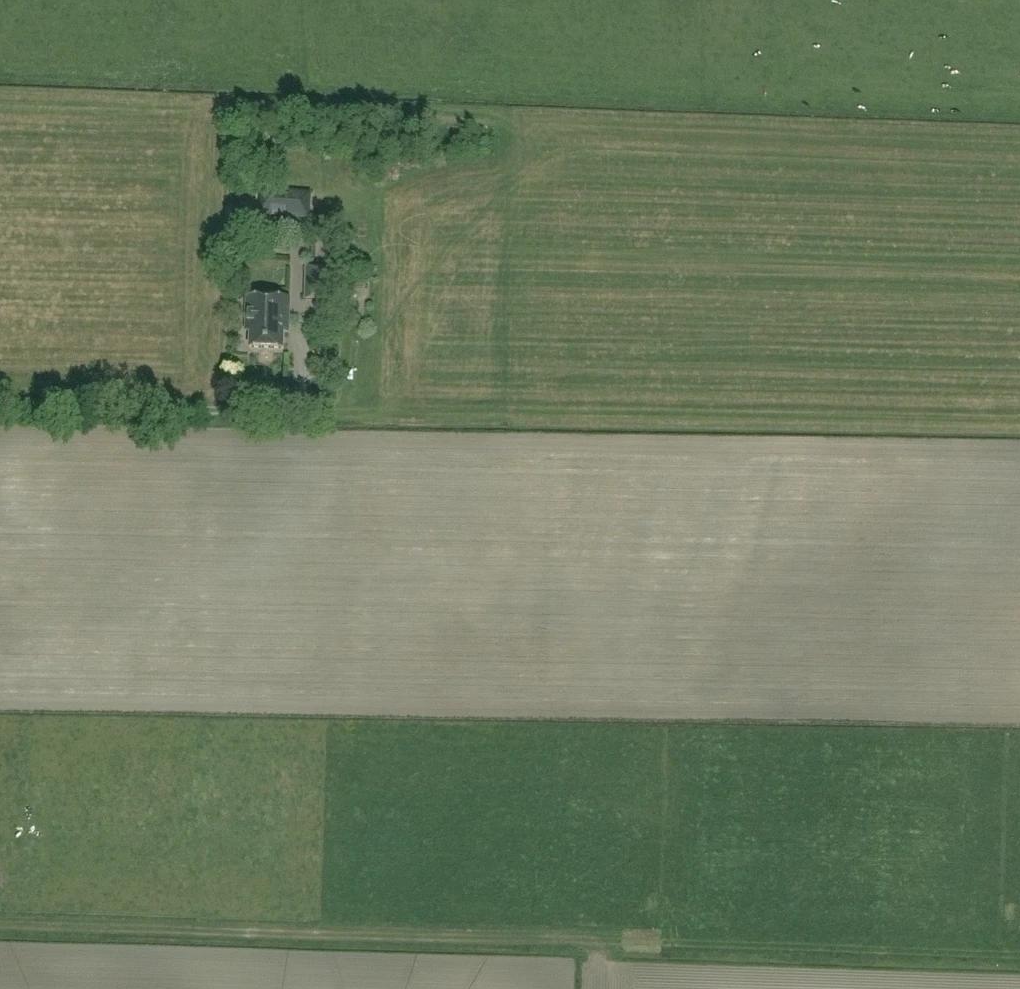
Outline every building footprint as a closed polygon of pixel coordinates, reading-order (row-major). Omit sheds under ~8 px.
[(262,188),(259,216),(310,221),(313,193),(262,188)] [(312,260),(332,260),(332,241),(312,240),(312,260)] [(331,302),(331,268),(307,268),(306,301),(331,302)] [(289,323),(289,300),(247,299),(246,333),(252,333),(251,350),(284,350),(284,323),(289,323)]
